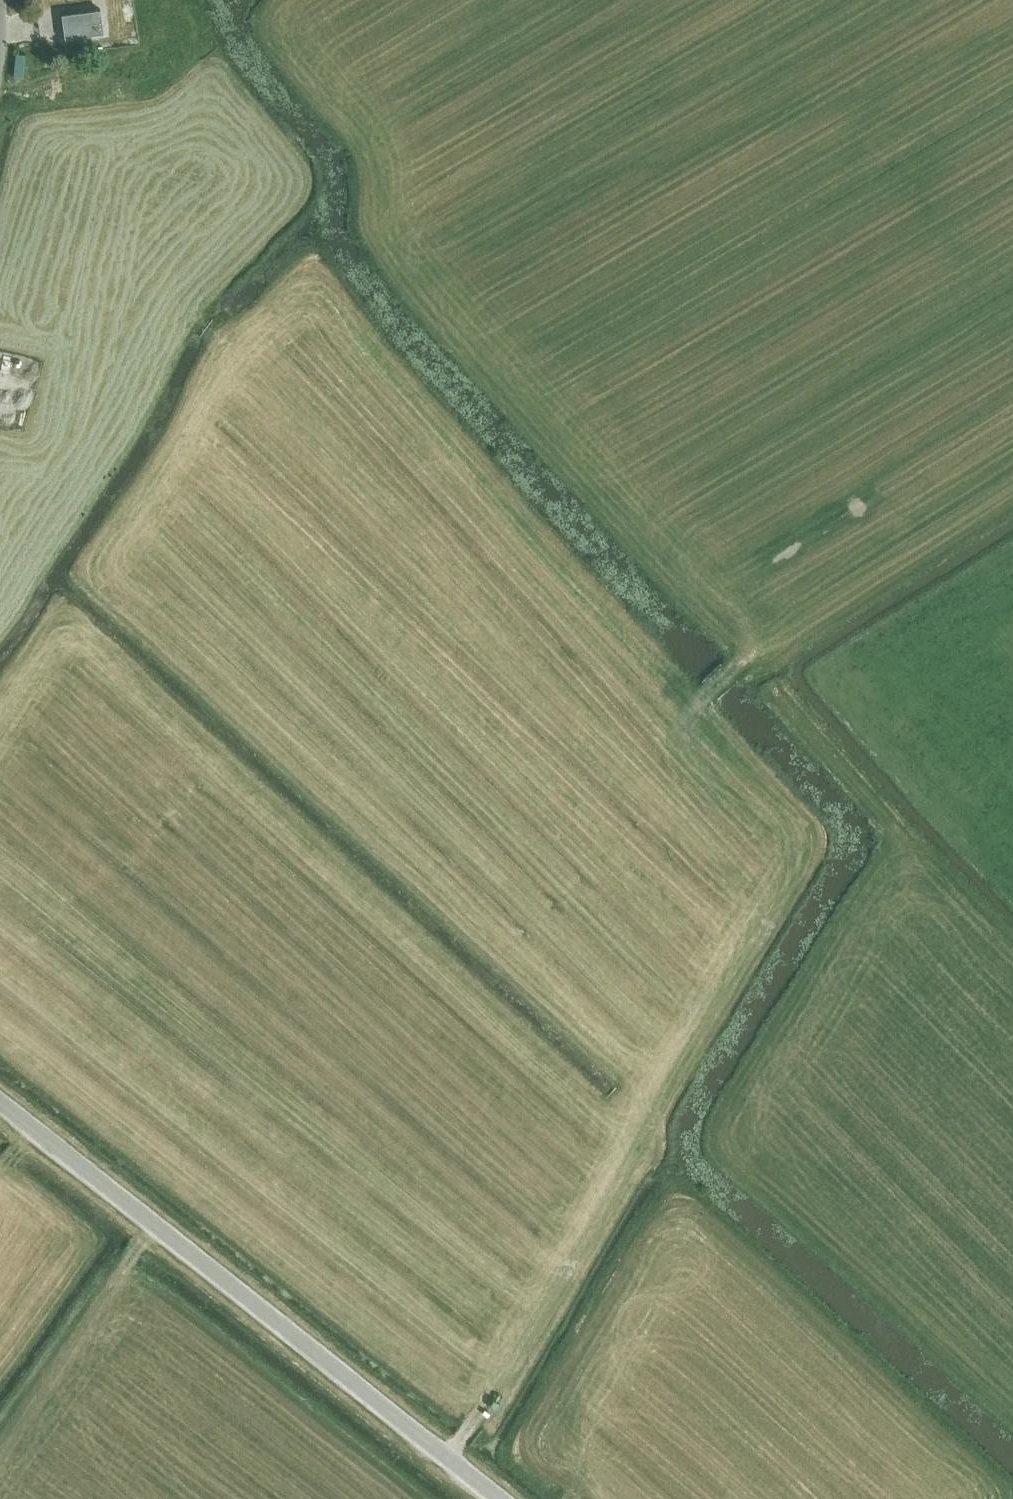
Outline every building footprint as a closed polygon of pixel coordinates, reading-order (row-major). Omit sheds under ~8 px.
[(65,37),(104,32),(100,8),(62,13),(65,37)]
